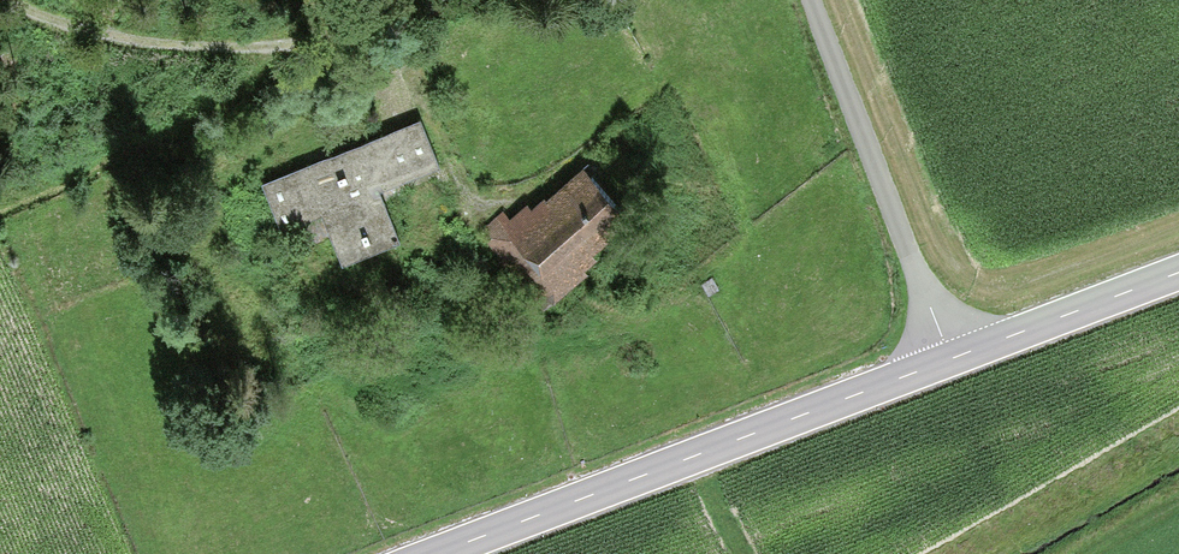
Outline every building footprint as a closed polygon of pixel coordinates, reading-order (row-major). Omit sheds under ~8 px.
[(420,124),(263,188),(280,229),(317,214),(339,268),(398,244),(379,198),(440,173),(420,124)] [(630,229),(581,173),(532,215),(519,200),(479,234),(541,306),(630,229)]
